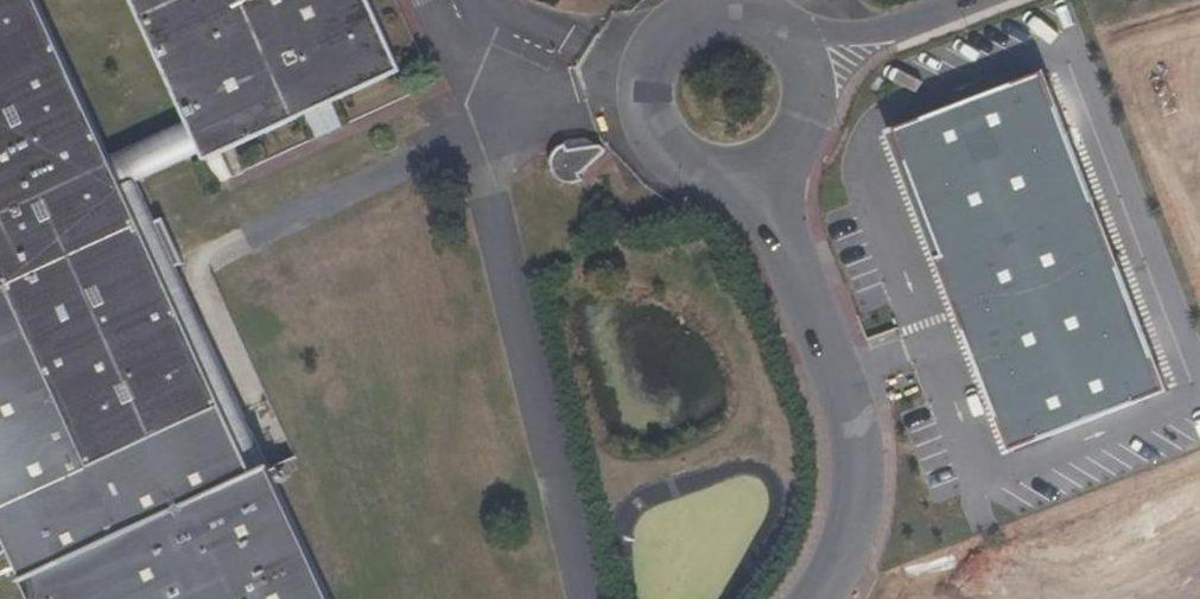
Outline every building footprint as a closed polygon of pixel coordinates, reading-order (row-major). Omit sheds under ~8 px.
[(255,472),(126,186),(111,156),(39,0),(0,0),(0,521),(2,525),(0,526),(0,556),(13,550),(36,598),(329,598),(268,466),(266,467),(255,472)] [(187,121),(201,152),(205,160),(403,70),(370,0),(132,0),(187,121)] [(1041,72),(883,132),(1006,451),(1164,391),(1041,72)] [(138,181),(201,152),(187,121),(111,156),(126,186),(138,181)] [(583,180),(581,174),(603,153),(605,151),(605,149),(603,146),(600,145),(569,149),(566,144),(560,146),(555,152),(552,158),(551,165),(554,173),(558,178),(564,182),(571,183),(577,182),(583,180)] [(156,222),(138,181),(126,186),(255,472),(266,467),(177,266),(184,263),(164,218),(156,222)]
